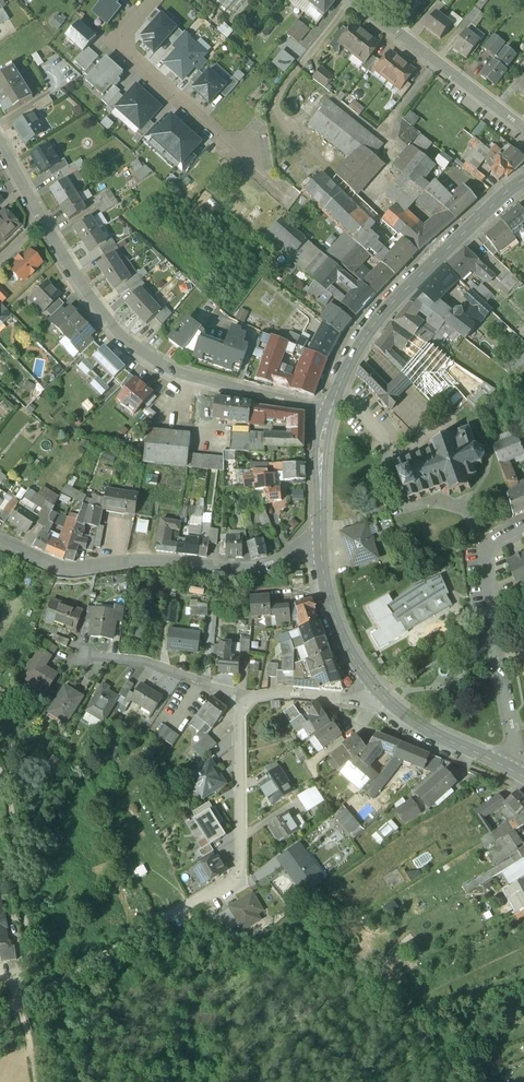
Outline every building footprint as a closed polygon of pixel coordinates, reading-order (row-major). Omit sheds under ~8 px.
[(93,11),(109,24),(124,7),(116,0),(103,0),(93,11)] [(216,0),(233,15),(246,0),(216,0)] [(290,3),(304,13),(311,4),(305,0),(292,0),(290,3)] [(335,0),(314,0),(311,4),(321,12),(319,14),(324,18),(328,13),(330,14),(334,9),(332,7),(337,1),(335,0)] [(474,7),(464,20),(471,25),(481,13),(474,7)] [(2,9),(0,11),(0,26),(9,21),(2,9)] [(146,20),(153,26),(162,17),(163,15),(156,9),(146,20)] [(453,25),(437,12),(425,27),(441,39),(453,25)] [(144,45),(154,54),(167,39),(176,29),(162,17),(153,26),(142,38),(147,43),(144,45)] [(297,21),(287,34),(298,43),(308,30),(297,21)] [(65,37),(84,53),(88,48),(97,39),(78,22),(65,37)] [(233,33),(223,25),(218,31),(227,39),(233,33)] [(355,25),(349,32),(343,28),(329,46),(333,49),(334,53),(336,55),(339,54),(341,52),(340,49),(342,46),(353,54),(368,36),(355,25)] [(167,39),(174,45),(184,34),(177,28),(176,29),(167,39)] [(469,32),(467,31),(453,49),(467,60),(481,41),(474,36),(469,32)] [(478,31),(474,36),(481,41),(485,36),(478,31)] [(188,42),(190,40),(192,38),(185,32),(184,34),(174,45),(172,47),(177,51),(186,41),(188,42)] [(368,36),(353,54),(365,64),(366,64),(372,56),(380,45),(368,36)] [(505,44),(494,36),(485,48),(496,57),(505,44)] [(186,41),(177,51),(165,65),(183,80),(194,68),(203,59),(206,55),(190,40),(188,42),(186,41)] [(98,57),(88,48),(84,53),(75,63),(86,72),(92,65),(98,57)] [(286,50),(274,62),(286,73),(298,61),(286,50)] [(403,62),(392,53),(383,64),(376,71),(377,72),(388,81),(403,62)] [(36,54),(31,57),(38,68),(43,64),(36,54)] [(372,56),(366,64),(365,64),(362,68),(367,72),(368,71),(377,60),(372,56)] [(89,78),(86,81),(102,96),(106,92),(112,86),(115,88),(115,87),(121,82),(118,79),(123,74),(107,59),(89,78)] [(203,59),(194,68),(199,72),(207,63),(203,59)] [(383,64),(377,59),(377,60),(368,71),(374,76),(377,72),(376,71),(383,64)] [(415,72),(403,62),(388,81),(400,90),(400,91),(407,83),(415,72)] [(506,72),(493,62),(482,76),(495,87),(506,72)] [(97,69),(92,65),(86,72),(84,73),(89,78),(97,69)] [(0,75),(0,101),(8,114),(32,99),(13,67),(0,75)] [(335,78),(322,69),(314,80),(326,89),(335,78)] [(197,86),(205,77),(200,72),(192,82),(197,86)] [(197,86),(193,90),(209,105),(220,93),(225,87),(209,73),(205,77),(197,86)] [(237,84),(232,80),(227,85),(225,87),(220,93),(225,98),(237,84)] [(411,86),(407,83),(400,91),(400,90),(397,94),(402,98),(411,86)] [(116,108),(128,119),(149,97),(137,85),(124,99),(116,108)] [(119,94),(121,92),(115,87),(115,88),(112,86),(106,92),(108,94),(102,101),(107,106),(119,94)] [(124,99),(119,94),(107,106),(113,111),(116,108),(124,99)] [(48,97),(33,106),(37,113),(52,103),(48,97)] [(162,108),(149,97),(128,119),(141,131),(149,121),(162,108)] [(383,145),(327,101),(318,112),(362,147),(374,157),(383,145)] [(362,147),(318,112),(308,125),(351,160),(362,147)] [(410,113),(404,120),(412,126),(418,119),(410,113)] [(33,114),(14,126),(25,145),(45,133),(33,114)] [(109,117),(102,123),(109,130),(116,124),(109,117)] [(154,138),(168,151),(186,131),(172,118),(163,128),(154,138)] [(155,126),(149,121),(141,131),(138,134),(143,139),(144,138),(155,126)] [(432,145),(402,121),(402,122),(399,137),(411,147),(423,157),(432,145)] [(154,138),(163,128),(158,123),(155,126),(144,138),(150,143),(154,138)] [(168,151),(183,164),(192,153),(201,143),(186,131),(168,151)] [(480,144),(474,139),(468,146),(475,152),(480,144)] [(501,140),(490,152),(492,154),(496,157),(499,154),(507,146),(501,140)] [(490,152),(480,144),(475,152),(474,153),(479,158),(485,162),(492,154),(490,152)] [(48,146),(31,156),(43,174),(48,171),(59,164),(59,163),(48,146)] [(351,160),(337,176),(347,186),(374,157),(362,147),(351,160)] [(428,187),(421,181),(433,165),(423,157),(411,147),(394,167),(403,175),(425,194),(429,190),(428,187)] [(512,150),(504,159),(502,161),(514,172),(523,162),(523,159),(512,150)] [(197,158),(192,153),(183,164),(178,169),(183,173),(197,158)] [(479,158),(474,153),(462,168),(482,184),(486,180),(472,167),(479,158)] [(443,154),(436,162),(446,170),(452,162),(443,154)] [(374,157),(347,186),(355,194),(382,164),(374,157)] [(502,161),(497,157),(496,157),(487,165),(492,171),(491,172),(500,182),(505,178),(507,178),(514,172),(502,161)] [(64,159),(59,163),(59,164),(48,171),(52,177),(60,172),(68,167),(64,159)] [(132,165),(142,181),(154,173),(149,165),(145,167),(140,159),(132,165)] [(85,168),(80,160),(73,164),(77,171),(78,172),(85,168)] [(68,167),(60,172),(64,178),(77,171),(73,164),(68,167)] [(375,225),(322,173),(314,181),(312,183),(310,185),(303,192),(304,192),(344,233),(345,234),(357,245),(369,232),(375,225)] [(425,194),(403,175),(395,185),(432,215),(438,221),(445,229),(456,220),(442,208),(425,194)] [(453,193),(438,178),(429,190),(425,194),(442,208),(456,195),(454,193),(453,193)] [(304,179),(294,189),(301,195),(304,192),(303,192),(310,185),(304,179)] [(77,197),(66,181),(50,191),(61,207),(77,197)] [(456,195),(442,208),(456,220),(477,200),(465,187),(456,195)] [(410,209),(391,192),(386,198),(395,206),(404,215),(410,209)] [(105,194),(93,202),(97,208),(109,201),(105,194)] [(77,197),(61,207),(68,219),(85,209),(77,197)] [(109,201),(97,208),(101,214),(113,207),(109,201)] [(404,215),(395,206),(382,221),(382,222),(399,237),(401,235),(406,240),(418,227),(404,215)] [(519,207),(501,221),(504,225),(514,237),(519,232),(522,235),(523,233),(523,214),(519,207)] [(19,225),(4,209),(0,213),(0,243),(19,225)] [(90,217),(73,227),(81,240),(98,230),(90,217)] [(299,234),(282,220),(271,232),(288,246),(299,234)] [(438,221),(430,228),(427,224),(421,230),(418,227),(406,240),(419,252),(445,229),(438,221)] [(399,237),(382,222),(377,228),(388,238),(381,246),(377,243),(379,241),(369,232),(357,245),(358,245),(367,254),(374,260),(383,266),(395,276),(417,252),(399,237)] [(504,225),(486,238),(489,242),(498,253),(506,247),(511,252),(520,245),(514,237),(504,225)] [(98,230),(81,240),(90,254),(99,248),(106,243),(106,242),(98,230)] [(522,235),(519,232),(514,237),(517,240),(523,246),(523,233),(522,235)] [(359,286),(337,267),(325,256),(299,234),(288,246),(283,251),(281,254),(292,264),(298,269),(313,282),(316,283),(333,298),(338,303),(342,305),(359,286)] [(345,234),(325,256),(337,267),(340,264),(358,245),(357,245),(345,234)] [(111,239),(106,242),(106,243),(99,248),(103,253),(115,245),(111,239)] [(498,253),(489,242),(483,246),(488,252),(493,257),(498,253)] [(115,245),(103,253),(106,259),(114,254),(115,255),(120,252),(115,245)] [(358,245),(340,264),(349,273),(355,267),(367,254),(358,245)] [(465,251),(445,269),(458,280),(470,269),(475,274),(477,272),(488,283),(493,292),(500,284),(465,251)] [(28,252),(22,257),(21,256),(16,261),(17,262),(10,268),(13,270),(10,272),(18,280),(20,278),(22,280),(29,274),(29,275),(35,270),(34,269),(39,264),(36,260),(36,255),(31,255),(28,252)] [(106,259),(98,265),(107,278),(123,267),(115,255),(114,254),(106,259)] [(298,269),(292,264),(285,272),(291,277),(298,269)] [(395,276),(383,266),(370,280),(364,286),(375,297),(395,276)] [(123,267),(107,278),(115,290),(124,284),(131,279),(131,278),(123,267)] [(355,267),(349,273),(356,278),(361,272),(355,267)] [(458,280),(445,269),(440,273),(454,287),(458,280)] [(370,280),(361,272),(356,278),(360,282),(362,284),(364,286),(370,280)] [(440,273),(420,294),(436,305),(437,303),(454,287),(440,273)] [(136,274),(131,278),(131,279),(124,284),(129,290),(141,280),(136,274)] [(511,275),(501,285),(510,293),(519,283),(511,275)] [(141,280),(129,290),(133,295),(140,289),(141,290),(145,286),(141,280)] [(46,283),(29,299),(42,313),(44,311),(57,298),(59,296),(46,283)] [(333,298),(316,283),(310,290),(309,291),(307,290),(305,291),(323,306),(326,306),(329,304),(333,298)] [(206,291),(198,284),(195,287),(203,294),(206,291)] [(364,286),(362,284),(359,286),(342,305),(348,311),(356,317),(375,297),(364,286)] [(481,303),(463,286),(457,292),(465,300),(466,301),(471,306),(477,311),(481,303)] [(133,295),(126,303),(136,314),(150,300),(141,290),(140,289),(133,295)] [(420,294),(411,304),(417,310),(421,305),(444,324),(452,314),(437,303),(436,305),(420,294)] [(57,298),(44,311),(50,317),(60,307),(63,304),(57,298)] [(333,298),(329,304),(331,306),(334,308),(338,303),(333,298)] [(150,300),(136,314),(146,325),(154,318),(160,312),(160,311),(150,300)] [(1,323),(11,315),(0,303),(0,322),(1,323)] [(491,313),(481,303),(477,311),(471,306),(461,317),(476,330),(484,321),(491,313)] [(411,304),(395,323),(416,338),(421,329),(423,326),(411,316),(417,310),(411,304)] [(334,308),(331,306),(320,319),(328,325),(327,327),(340,336),(356,317),(348,311),(344,316),(334,308)] [(50,317),(47,320),(52,324),(65,312),(60,307),(50,317)] [(164,307),(160,311),(160,312),(154,318),(162,326),(172,314),(164,307)] [(81,320),(69,308),(65,312),(52,324),(65,337),(81,320)] [(242,309),(238,318),(245,322),(250,313),(242,309)] [(452,314),(444,324),(466,341),(476,330),(461,317),(455,311),(452,314)] [(491,313),(484,321),(490,325),(497,318),(491,313)] [(240,331),(232,328),(226,346),(202,337),(205,334),(188,319),(183,325),(185,327),(177,337),(174,335),(169,341),(183,353),(185,351),(196,355),(194,358),(202,361),(203,358),(215,362),(214,365),(231,372),(232,368),(239,371),(248,348),(242,346),(245,337),(239,334),(240,331)] [(93,333),(81,320),(65,337),(77,349),(89,337),(93,333)] [(327,327),(323,324),(310,349),(309,352),(327,360),(340,336),(327,327)] [(394,325),(379,343),(389,352),(394,343),(405,350),(408,348),(410,350),(413,346),(411,344),(415,339),(394,325)] [(505,325),(498,333),(505,340),(512,332),(505,325)] [(435,338),(429,347),(438,353),(452,332),(443,326),(440,328),(435,338)] [(435,338),(421,329),(416,338),(429,347),(435,338)] [(272,338),(265,335),(262,342),(270,344),(272,338)] [(89,337),(77,349),(81,354),(93,342),(89,337)] [(288,345),(272,338),(270,344),(267,353),(283,359),(288,345)] [(499,349),(484,338),(476,348),(491,359),(499,349)] [(307,343),(300,339),(296,347),(304,350),(305,347),(307,343)] [(81,354),(86,359),(99,347),(93,342),(81,354)] [(270,344),(262,342),(259,351),(267,353),(270,344)] [(389,352),(379,343),(376,348),(388,359),(403,376),(408,369),(402,364),(401,364),(389,352)] [(303,351),(288,344),(287,348),(300,355),(303,351)] [(120,363),(104,347),(101,350),(99,347),(86,359),(78,367),(87,376),(99,364),(108,374),(114,380),(116,381),(120,376),(119,375),(121,372),(123,373),(125,370),(125,371),(128,366),(121,361),(120,363)] [(408,369),(403,376),(418,392),(419,392),(426,384),(432,377),(441,367),(447,359),(439,355),(437,356),(428,347),(408,369)] [(309,352),(306,351),(302,361),(324,369),(327,360),(309,352)] [(283,359),(267,353),(265,358),(281,364),(283,359)] [(505,372),(516,381),(523,374),(523,356),(505,372)] [(281,364),(265,358),(258,379),(273,384),(281,364)] [(472,376),(447,359),(441,367),(466,384),(472,376)] [(324,369),(302,361),(299,369),(298,371),(294,370),(281,364),(273,384),(314,396),(324,369)] [(388,388),(366,366),(366,367),(363,364),(360,367),(359,370),(358,372),(358,374),(358,376),(357,377),(378,398),(377,398),(387,409),(387,408),(390,411),(399,400),(397,398),(407,389),(397,379),(388,388)] [(123,373),(121,372),(119,375),(120,376),(116,381),(121,387),(123,386),(130,375),(125,371),(125,370),(123,373)] [(108,374),(101,381),(98,377),(91,384),(102,396),(109,389),(107,387),(114,380),(108,374)] [(137,380),(130,375),(123,386),(128,390),(136,381),(137,380)] [(136,381),(118,403),(127,410),(130,407),(137,413),(152,395),(136,381)] [(426,384),(419,392),(436,409),(456,390),(450,384),(437,396),(426,384)] [(486,385),(468,403),(476,412),(497,392),(486,385)] [(459,395),(450,403),(454,407),(463,399),(459,395)] [(82,405),(89,413),(97,406),(89,398),(82,405)] [(251,404),(215,398),(212,419),(249,424),(250,418),(251,406),(251,404)] [(463,399),(452,410),(456,414),(467,404),(463,399)] [(285,411),(251,406),(250,418),(284,422),(284,420),(285,411)] [(305,414),(285,411),(284,420),(288,420),(287,430),(304,431),(305,414)] [(448,435),(441,438),(440,435),(438,435),(439,438),(432,441),(429,440),(428,441),(431,442),(433,449),(426,452),(425,450),(423,450),(424,453),(415,456),(415,453),(413,454),(414,456),(405,459),(404,457),(402,457),(403,460),(396,463),(395,460),(393,461),(397,473),(396,473),(398,479),(400,485),(401,485),(403,491),(404,491),(408,502),(410,501),(409,499),(418,496),(418,498),(420,498),(419,496),(428,493),(428,495),(430,494),(429,492),(438,489),(439,491),(440,491),(439,489),(446,486),(449,492),(447,495),(448,496),(450,493),(458,491),(459,494),(460,493),(459,490),(467,488),(469,489),(470,487),(467,486),(465,479),(467,479),(467,481),(471,480),(470,477),(475,476),(472,466),(478,464),(480,466),(482,465),(480,463),(483,458),(486,457),(486,456),(483,456),(481,450),(483,448),(482,447),(480,449),(474,446),(471,437),(472,435),(471,434),(470,435),(468,428),(458,432),(458,433),(450,436),(451,433),(450,433),(448,435)] [(190,434),(145,430),(143,462),(146,464),(187,468),(188,454),(189,446),(190,447),(191,443),(189,443),(190,434)] [(304,431),(287,430),(287,437),(264,436),(264,447),(273,447),(278,447),(304,448),(304,431)] [(250,435),(231,435),(230,452),(249,453),(250,435)] [(264,436),(250,435),(249,453),(249,452),(252,453),(258,453),(264,453),(264,447),(264,436)] [(493,448),(500,464),(506,462),(517,457),(523,454),(523,453),(520,444),(517,437),(493,448)] [(188,454),(187,468),(223,472),(223,458),(188,454)] [(506,462),(500,464),(498,465),(509,494),(506,495),(507,497),(523,489),(523,483),(516,487),(506,462)] [(288,463),(272,464),(272,472),(283,472),(289,472),(288,463)] [(305,463),(288,463),(289,472),(283,472),(283,481),(293,481),(293,484),(304,483),(304,480),(305,480),(305,463)] [(257,471),(254,471),(254,476),(244,477),(245,487),(255,486),(256,490),(257,491),(258,491),(264,490),(275,489),(274,476),(268,476),(267,472),(267,471),(257,471)] [(73,478),(68,487),(72,489),(77,480),(73,478)] [(68,487),(67,486),(63,494),(80,503),(83,505),(87,497),(72,489),(68,487)] [(59,501),(41,489),(37,496),(32,503),(32,504),(51,516),(53,513),(56,508),(55,508),(59,501)] [(275,489),(264,490),(269,501),(281,500),(280,489),(275,489)] [(507,497),(514,517),(523,513),(523,489),(507,497)] [(37,496),(28,490),(23,497),(32,503),(37,496)] [(138,496),(105,490),(103,509),(136,515),(138,496)] [(258,491),(257,491),(263,506),(270,503),(269,501),(264,490),(258,491)] [(0,504),(0,511),(3,513),(12,500),(6,496),(0,504)] [(0,517),(0,524),(3,526),(18,504),(12,500),(3,513),(0,517)] [(80,503),(75,516),(79,517),(83,506),(84,505),(83,505),(80,503)] [(36,518),(17,506),(7,522),(25,534),(36,518)] [(79,517),(77,525),(84,527),(85,524),(89,507),(83,506),(79,517)] [(89,507),(85,524),(97,527),(97,525),(100,526),(103,509),(89,507)] [(269,520),(263,507),(257,509),(261,522),(265,521),(269,520)] [(181,510),(165,508),(163,518),(179,521),(179,520),(181,510)] [(248,512),(247,513),(246,509),(240,510),(242,516),(242,517),(244,526),(245,529),(253,525),(248,512)] [(45,512),(37,524),(44,528),(48,521),(51,516),(45,512)] [(53,513),(51,516),(48,521),(54,524),(59,515),(53,513)] [(69,518),(64,532),(61,542),(52,538),(46,553),(64,561),(65,559),(77,525),(79,517),(75,516),(71,514),(69,518)] [(179,521),(163,518),(161,518),(160,527),(170,529),(179,530),(179,521)] [(149,533),(150,521),(140,519),(138,532),(149,533)] [(201,522),(179,520),(179,521),(179,530),(197,532),(196,539),(200,540),(201,534),(202,528),(201,528),(201,522)] [(44,528),(32,548),(46,553),(52,538),(48,536),(54,524),(48,521),(44,528)] [(211,522),(202,521),(201,522),(201,528),(202,528),(201,534),(209,535),(211,522)] [(77,525),(65,559),(74,562),(79,549),(81,540),(84,527),(77,525)] [(100,526),(97,525),(97,527),(95,535),(102,536),(104,526),(100,526)] [(377,560),(366,526),(341,534),(352,568),(377,560)] [(170,529),(160,527),(158,542),(168,543),(170,529)] [(218,531),(211,530),(209,544),(217,545),(218,531)] [(209,535),(201,534),(200,540),(196,556),(206,557),(209,535)] [(102,536),(95,535),(95,537),(93,548),(100,548),(102,536)] [(95,537),(89,536),(88,542),(86,550),(92,552),(93,548),(95,537)] [(227,537),(226,556),(226,557),(243,558),(243,537),(227,537)] [(196,539),(187,538),(185,546),(177,544),(176,554),(196,556),(200,540),(196,539)] [(263,540),(251,542),(250,538),(247,539),(252,560),(267,556),(263,540)] [(88,542),(81,540),(79,549),(86,550),(88,542)] [(168,543),(158,542),(156,551),(176,554),(177,544),(168,543)] [(508,562),(512,570),(510,570),(518,587),(523,584),(523,555),(508,562)] [(434,578),(412,588),(393,602),(389,595),(366,608),(379,631),(371,635),(379,650),(409,634),(406,629),(420,621),(420,622),(422,621),(421,620),(434,612),(435,614),(436,613),(436,612),(449,604),(451,606),(452,606),(443,590),(447,589),(442,578),(434,578)] [(270,596),(249,597),(252,616),(271,615),(271,606),(270,596)] [(312,598),(295,604),(295,605),(293,605),(293,617),(299,615),(303,628),(320,622),(312,598)] [(80,613),(64,608),(65,605),(52,600),(44,621),(52,624),(53,621),(74,629),(80,613)] [(124,605),(114,604),(114,611),(114,619),(122,620),(124,605)] [(94,606),(88,605),(85,618),(93,619),(94,609),(94,606)] [(289,605),(271,606),(271,615),(271,617),(277,617),(277,623),(277,625),(290,625),(289,615),(290,615),(289,605)] [(173,608),(166,607),(164,621),(171,622),(173,608)] [(114,611),(94,609),(93,619),(91,635),(113,638),(114,630),(112,629),(114,619),(114,611)] [(303,628),(300,630),(303,637),(306,646),(326,637),(320,622),(303,628)] [(189,631),(170,629),(167,648),(198,652),(200,635),(189,634),(189,631)] [(300,629),(288,634),(291,641),(303,637),(300,630),(300,629)] [(288,634),(279,637),(282,645),(291,641),(288,634)] [(69,641),(57,636),(54,643),(67,648),(69,641)] [(303,637),(291,641),(294,650),(306,646),(303,637)] [(326,637),(306,646),(311,659),(331,653),(326,637)] [(56,648),(42,639),(37,647),(41,650),(50,656),(56,648)] [(240,652),(249,653),(250,641),(241,640),(240,652)] [(282,645),(281,645),(283,658),(283,671),(283,672),(294,672),(294,665),(294,651),(294,650),(291,641),(282,645)] [(229,642),(220,642),(219,655),(220,655),(220,656),(228,656),(229,652),(229,642)] [(41,650),(25,676),(34,682),(27,692),(41,701),(57,675),(44,667),(50,656),(41,650)] [(311,659),(294,665),(294,672),(294,680),(318,682),(320,690),(322,689),(323,690),(326,690),(340,692),(341,691),(342,691),(342,690),(342,689),(341,684),(331,653),(311,659)] [(228,656),(220,656),(220,655),(219,655),(218,673),(219,673),(219,672),(229,673),(229,670),(239,671),(240,656),(239,656),(232,656),(228,656)] [(278,664),(268,664),(267,677),(277,678),(277,671),(278,664)] [(446,676),(448,676),(449,674),(450,672),(450,671),(450,669),(449,667),(448,666),(446,666),(444,665),(442,666),(441,667),(440,668),(439,670),(439,672),(440,674),(441,675),(443,676),(444,677),(446,676)] [(294,672),(283,672),(283,671),(277,671),(277,678),(276,684),(276,685),(284,685),(284,686),(293,687),(294,680),(294,672)] [(318,682),(294,680),(293,687),(320,690),(318,682)] [(134,685),(128,681),(120,694),(126,697),(130,691),(134,685)] [(136,694),(132,700),(153,713),(163,696),(143,683),(136,694)] [(109,687),(103,684),(92,701),(101,707),(96,716),(104,721),(118,697),(107,690),(109,687)] [(66,686),(50,713),(67,723),(83,697),(66,686)] [(126,697),(122,704),(128,707),(132,700),(136,694),(130,691),(126,697)] [(203,708),(203,709),(218,721),(228,709),(212,697),(203,708)] [(101,707),(92,701),(87,710),(96,716),(101,707)] [(316,704),(313,703),(313,702),(312,702),(312,704),(306,708),(311,717),(322,710),(323,710),(319,704),(316,704)] [(307,724),(294,705),(284,712),(297,730),(307,724)] [(202,708),(190,725),(199,732),(197,735),(202,739),(204,740),(208,735),(218,721),(203,709),(203,708),(202,708)] [(311,717),(309,719),(309,720),(311,722),(317,732),(331,723),(323,710),(322,710),(311,717)] [(307,724),(297,730),(304,741),(317,732),(311,722),(307,724)] [(334,723),(315,736),(324,748),(343,735),(334,723)] [(180,736),(164,724),(155,736),(160,740),(162,737),(173,745),(180,736)] [(401,743),(379,734),(372,743),(385,749),(396,754),(401,743)] [(208,735),(204,740),(202,739),(197,744),(207,754),(217,744),(208,735)] [(356,735),(346,742),(349,745),(345,747),(353,758),(367,748),(356,735)] [(119,741),(112,755),(117,757),(124,743),(119,741)] [(407,745),(401,743),(396,754),(380,774),(387,779),(401,759),(407,745)] [(373,744),(369,749),(365,753),(365,752),(364,753),(368,757),(367,759),(372,764),(379,756),(380,756),(385,749),(373,744)] [(430,754),(407,745),(401,759),(424,769),(430,754)] [(332,756),(332,757),(340,767),(353,758),(345,747),(332,756)] [(340,767),(332,757),(332,756),(330,753),(324,758),(334,771),(340,767)] [(443,759),(430,754),(424,769),(433,773),(441,765),(443,759)] [(378,776),(359,757),(350,764),(369,784),(378,776)] [(211,759),(194,777),(191,780),(203,798),(225,784),(218,773),(219,772),(211,759)] [(278,762),(266,767),(270,773),(281,767),(278,762)] [(369,784),(350,764),(342,770),(362,790),(369,784)] [(296,790),(281,767),(270,773),(268,774),(270,778),(261,784),(273,804),(296,790)] [(443,770),(417,794),(429,807),(456,784),(443,770)] [(362,790),(372,799),(387,779),(380,774),(378,776),(369,784),(362,790)] [(412,790),(408,787),(402,792),(406,796),(412,790)] [(311,788),(298,797),(307,812),(320,804),(311,788)] [(517,792),(506,803),(519,816),(521,815),(523,812),(523,799),(517,792)] [(499,795),(475,811),(481,819),(505,803),(499,795)] [(193,813),(196,819),(210,811),(213,809),(209,803),(193,813)] [(417,814),(410,803),(399,811),(406,821),(417,814)] [(210,811),(219,825),(224,822),(215,808),(213,809),(210,811)] [(361,826),(347,810),(338,817),(352,833),(361,826)] [(209,845),(210,846),(211,846),(226,837),(219,825),(210,811),(196,819),(194,820),(209,845)] [(288,812),(268,825),(280,843),(300,830),(288,812)] [(498,831),(503,839),(514,832),(523,826),(523,819),(523,817),(498,831)] [(390,824),(379,834),(385,840),(396,830),(390,824)] [(498,831),(482,841),(487,848),(495,844),(503,839),(498,831)] [(521,843),(514,832),(503,839),(495,844),(499,850),(488,858),(493,866),(512,854),(518,851),(516,847),(521,843)] [(385,840),(379,834),(374,838),(380,845),(385,840)] [(299,844),(282,857),(288,864),(303,853),(303,854),(305,853),(299,844)] [(213,852),(214,851),(211,846),(210,846),(209,845),(199,852),(203,858),(213,852)] [(510,858),(511,860),(468,887),(467,885),(462,888),(466,895),(502,873),(510,886),(523,877),(523,849),(518,853),(510,858)] [(203,858),(197,862),(201,867),(216,858),(213,852),(203,858)] [(303,854),(303,853),(288,864),(285,866),(305,894),(308,892),(309,893),(310,892),(309,891),(323,881),(303,854)] [(201,867),(195,871),(203,884),(211,880),(212,881),(220,877),(218,875),(226,870),(218,857),(201,867)] [(511,887),(512,888),(506,891),(519,915),(523,912),(523,880),(511,887)] [(253,894),(230,908),(240,924),(242,928),(244,930),(253,924),(250,918),(263,911),(253,894)] [(232,911),(221,917),(229,931),(232,929),(240,924),(232,911)] [(515,917),(518,922),(523,918),(523,912),(519,915),(515,917)] [(240,924),(232,929),(235,933),(242,928),(240,924)] [(7,943),(0,944),(0,951),(2,963),(17,960),(15,946),(8,947),(7,943)]
